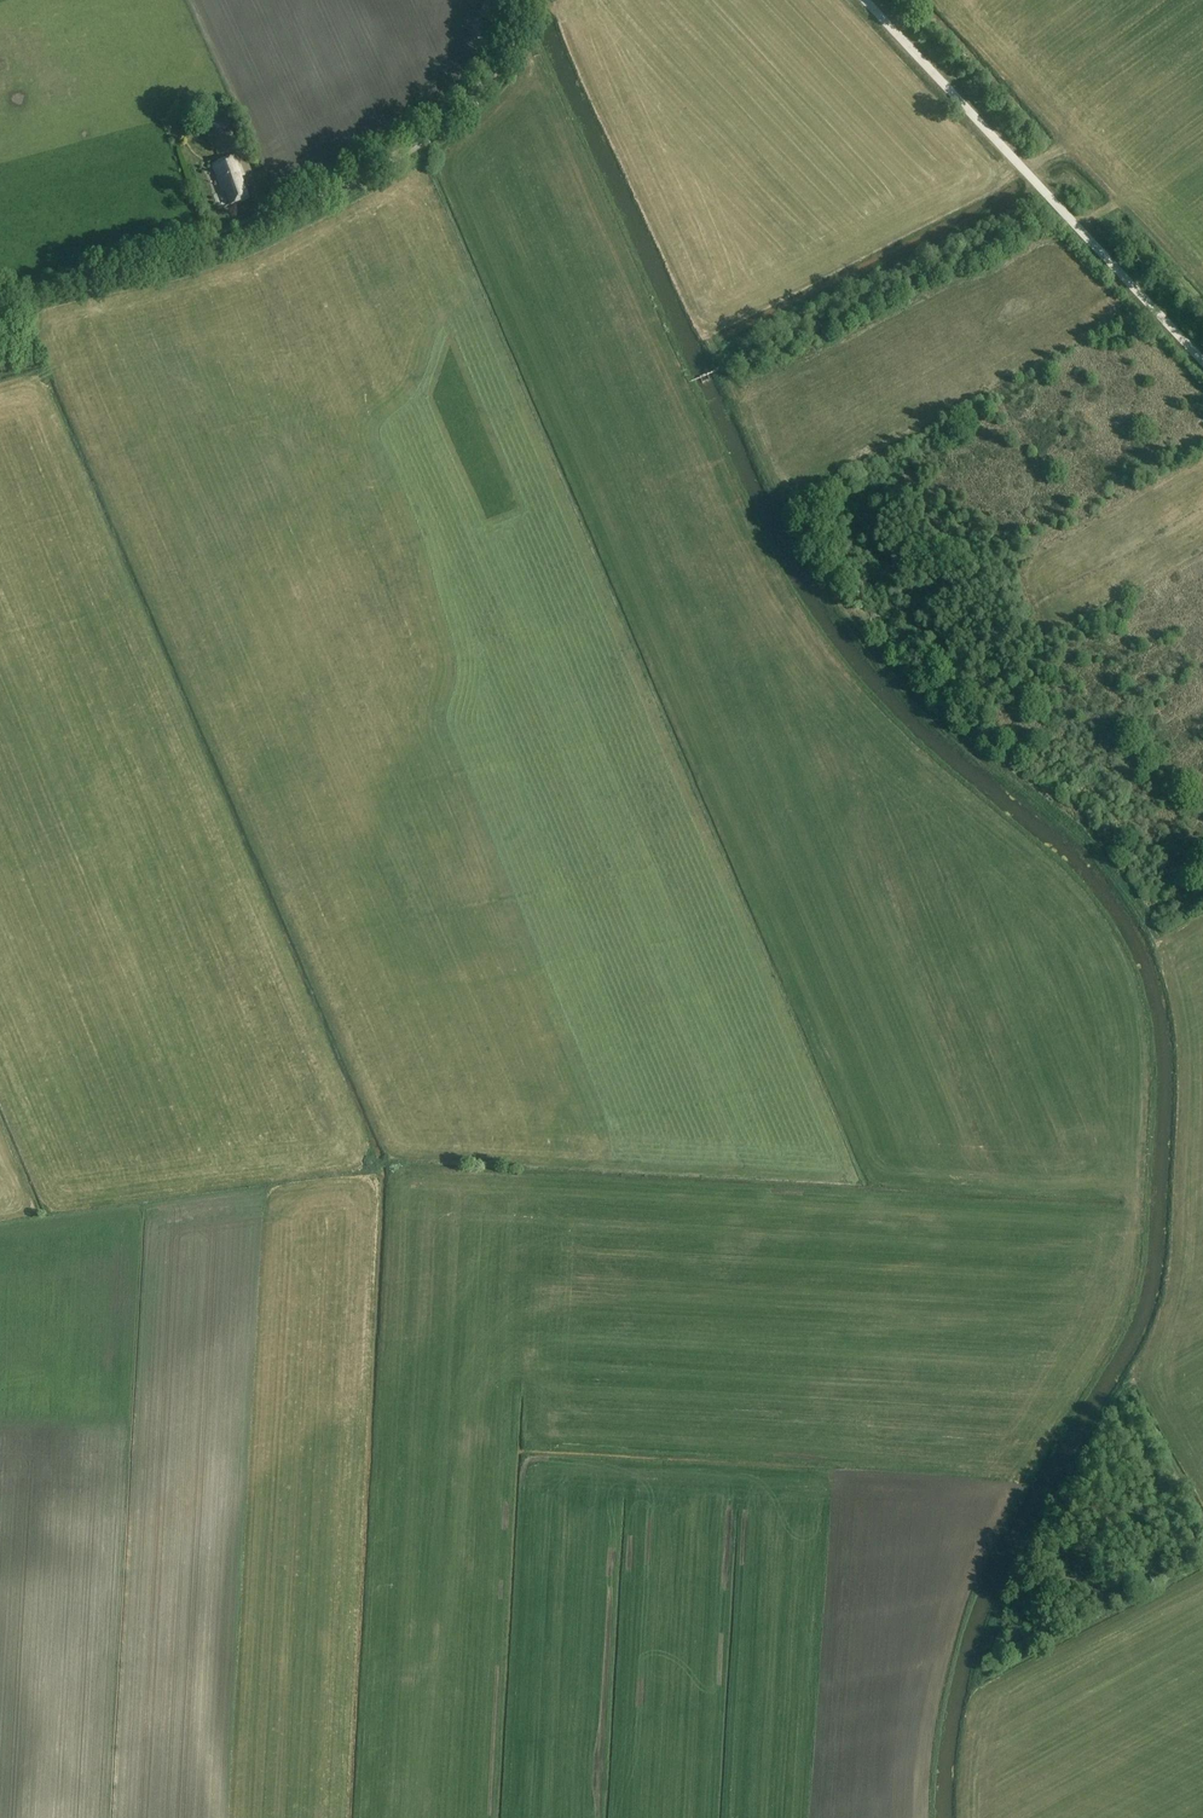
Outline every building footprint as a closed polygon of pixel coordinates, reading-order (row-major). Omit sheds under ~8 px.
[(169,122),(173,133),(183,130),(179,118),(169,122)] [(249,199),(241,177),(245,176),(238,156),(214,164),(223,191),(227,190),(232,205),(249,199)] [(208,216),(222,211),(209,174),(207,175),(204,166),(192,170),(208,216)]
